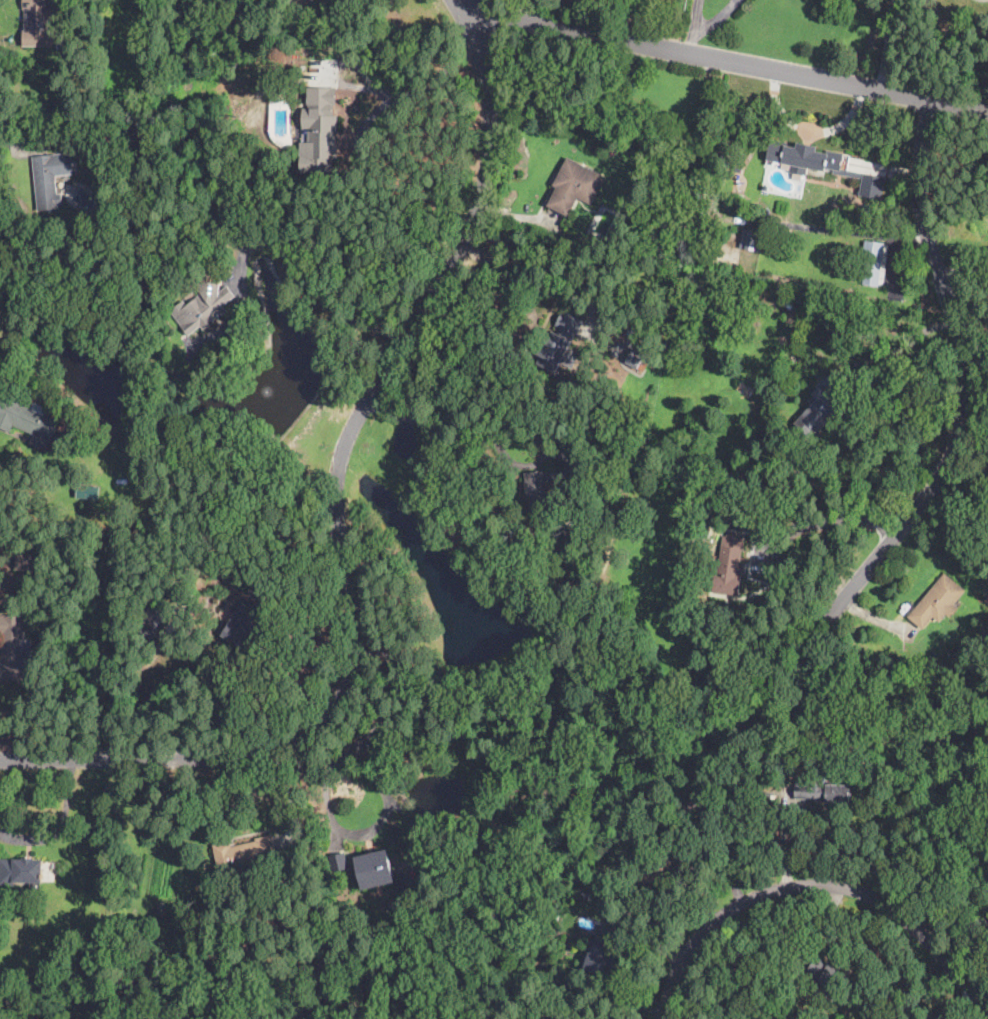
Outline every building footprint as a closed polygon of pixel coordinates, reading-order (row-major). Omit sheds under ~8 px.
[(24,10),(24,0),(49,0),(49,4),(49,8),(60,8),(60,20),(49,20),(49,30),(56,30),(56,46),(24,47),(24,30),(25,30),(25,10),(24,10)] [(297,1),(296,0),(314,0),(301,11),(296,5),(294,4),(297,1)] [(318,115),(339,115),(339,133),(337,133),(337,142),(337,143),(339,143),(339,159),(333,159),(333,162),(335,162),(335,173),(301,173),(301,142),(309,142),(309,129),(303,129),(303,108),(318,108),(318,115)] [(78,135),(70,136),(68,127),(76,125),(78,135)] [(621,141),(615,155),(608,153),(613,138),(621,141)] [(790,142),(793,142),(793,141),(817,146),(816,150),(826,152),(827,150),(844,153),(840,171),(825,168),(825,171),(808,167),(807,175),(790,172),(791,164),(766,160),(771,138),(790,142)] [(58,194),(62,194),(63,204),(59,204),(60,209),(39,211),(33,157),(72,153),(75,174),(56,176),(58,194)] [(602,183),(591,204),(578,197),(571,211),(551,201),(558,187),(553,185),(556,180),(568,157),(605,177),(602,183)] [(683,176),(679,185),(672,182),(678,169),(685,172),(683,176)] [(881,197),(881,199),(859,195),(864,173),(885,177),(881,197)] [(788,208),(787,214),(776,213),(778,206),(788,208)] [(694,212),(691,227),(686,226),(687,219),(689,211),(694,212)] [(750,230),(763,232),(759,251),(738,247),(739,242),(740,242),(742,233),(746,234),(747,229),(750,230)] [(878,285),(859,283),(864,240),(883,243),(878,285)] [(221,290),(227,286),(236,297),(225,305),(229,311),(221,317),(217,312),(212,315),(217,322),(204,331),(201,327),(189,336),(170,310),(184,300),(187,304),(202,293),(200,291),(201,281),(222,283),(221,290)] [(576,333),(559,367),(556,373),(537,363),(540,357),(536,355),(537,352),(545,337),(555,343),(564,326),(576,332),(576,333)] [(641,367),(643,353),(629,351),(626,364),(641,367)] [(841,383),(850,391),(851,392),(836,407),(839,410),(817,434),(814,431),(808,437),(794,423),(817,399),(812,394),(821,384),(827,389),(837,378),(841,383)] [(11,432),(0,427),(0,404),(4,396),(62,423),(60,426),(52,444),(47,442),(44,449),(33,443),(36,435),(14,425),(11,432)] [(83,456),(83,457),(74,452),(79,443),(88,448),(83,456)] [(580,461),(583,480),(566,483),(565,478),(554,480),(554,482),(546,484),(551,514),(532,517),(529,499),(528,500),(525,482),(526,482),(524,473),(552,469),(552,470),(563,468),(563,464),(580,461)] [(100,485),(78,484),(77,497),(100,498),(100,485)] [(745,543),(743,550),(742,550),(739,576),(742,577),(739,596),(712,592),(714,580),(715,571),(718,571),(722,545),(725,545),(727,533),(746,535),(745,543)] [(588,567),(578,565),(582,547),(592,549),(588,567)] [(764,562),(782,565),(784,549),(766,547),(764,562)] [(944,615),(942,618),(938,622),(932,617),(922,629),(908,617),(933,587),(943,574),(964,591),(944,615)] [(977,602),(972,604),(969,597),(974,595),(977,602)] [(247,650),(222,634),(247,597),(268,612),(260,624),(263,626),(247,650)] [(29,677),(0,678),(0,665),(0,657),(3,656),(2,642),(4,642),(4,634),(0,634),(0,617),(24,616),(25,634),(25,643),(26,663),(28,663),(29,677)] [(849,786),(849,804),(825,803),(825,799),(820,799),(820,803),(807,802),(807,799),(795,798),(795,784),(849,786)] [(273,837),(276,849),(277,857),(262,861),(263,863),(256,864),(256,863),(237,867),(237,871),(221,874),(220,870),(214,845),(230,842),(232,847),(257,841),(256,839),(259,838),(272,835),(273,837)] [(365,890),(364,890),(356,857),(387,849),(389,849),(397,882),(365,890)] [(35,858),(34,860),(44,860),(44,884),(16,883),(16,886),(0,885),(0,880),(0,874),(1,859),(24,860),(24,858),(35,858)] [(616,937),(613,947),(612,950),(614,950),(613,955),(617,956),(612,972),(607,971),(605,976),(583,969),(589,949),(592,942),(595,943),(601,925),(618,930),(616,937)] [(161,948),(155,951),(151,944),(157,941),(161,948)] [(840,986),(836,994),(816,982),(817,980),(805,974),(806,972),(815,956),(830,964),(829,966),(846,976),(840,986)]
